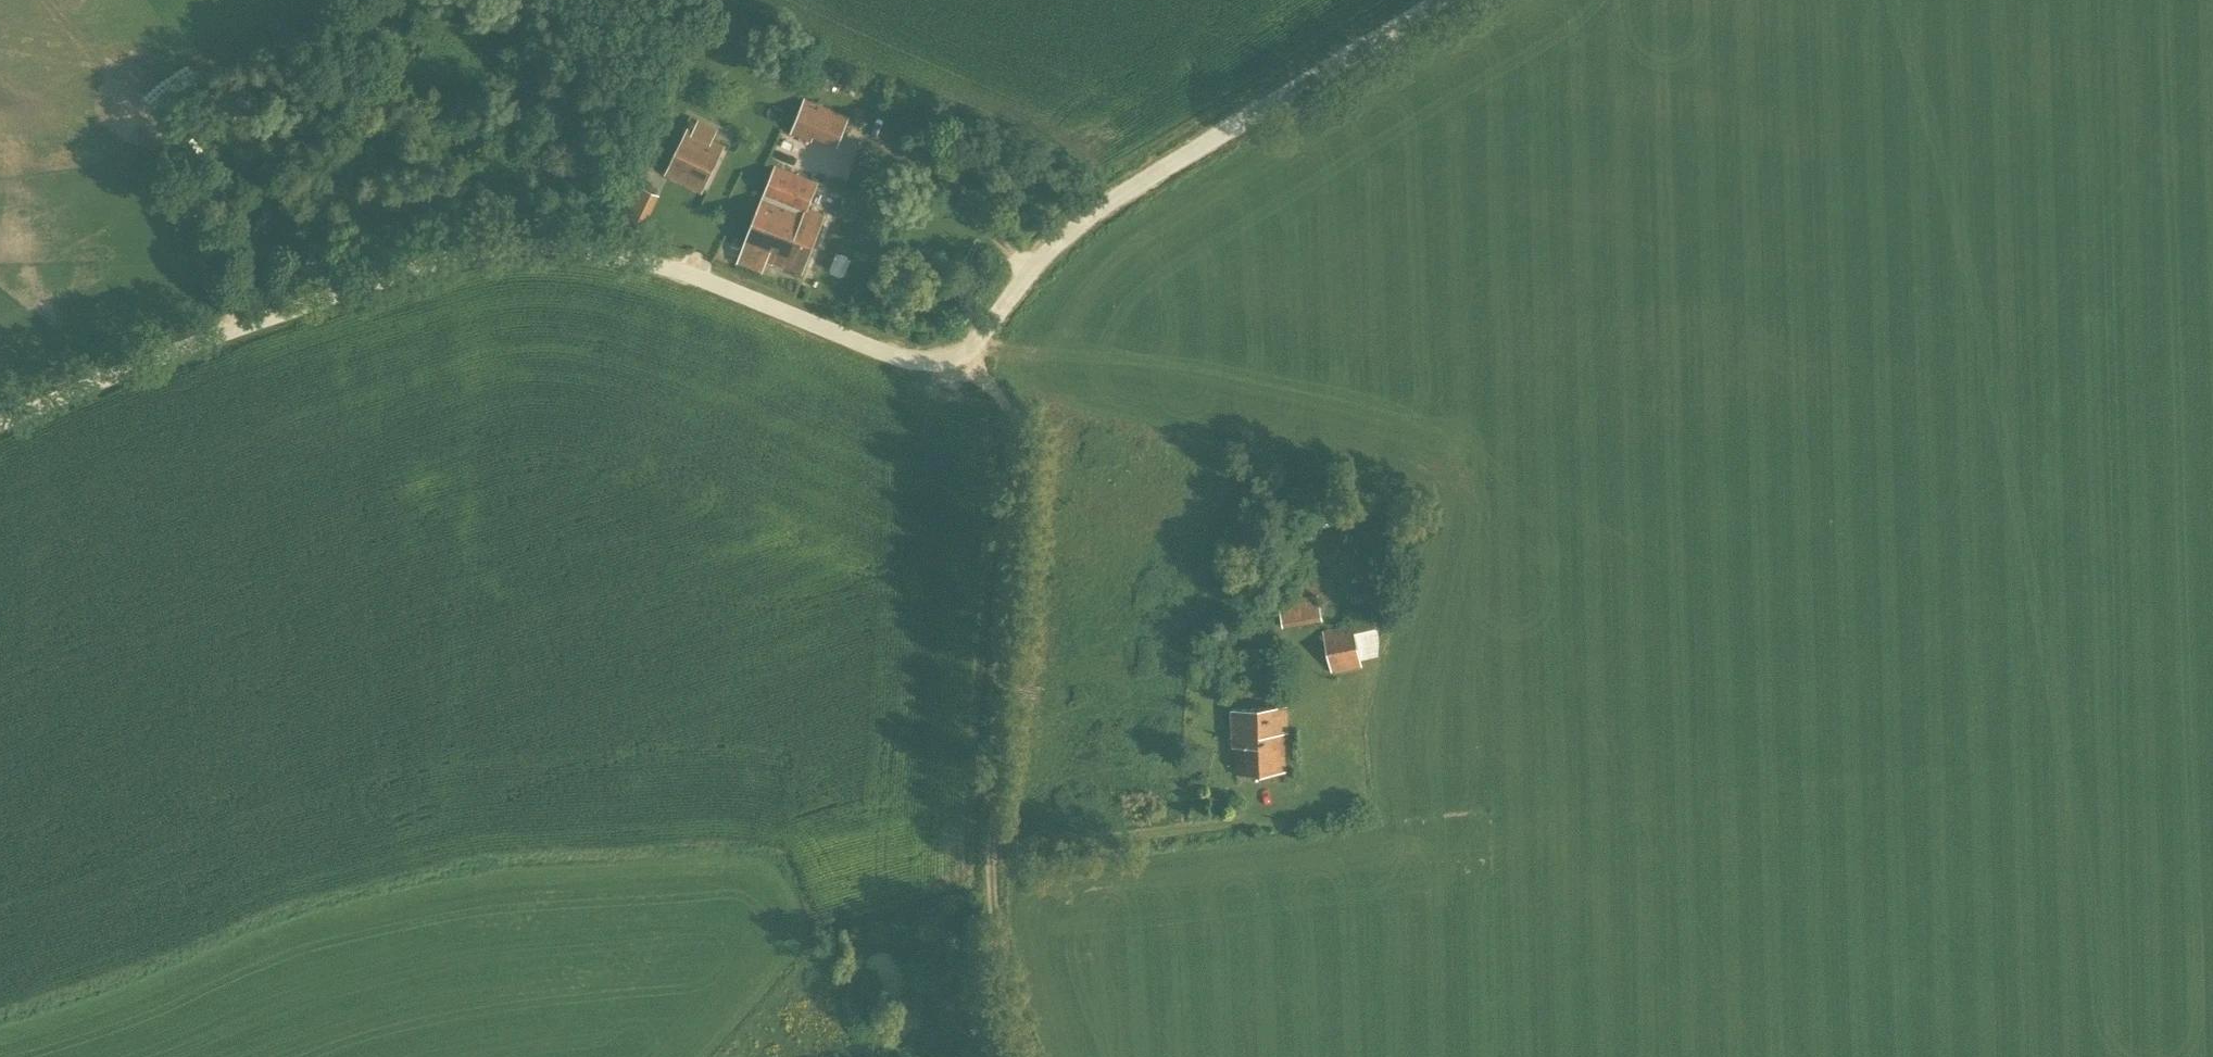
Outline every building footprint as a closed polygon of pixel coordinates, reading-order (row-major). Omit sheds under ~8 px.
[(811,140),(814,133),(824,108),(804,100),(791,132),(811,140)] [(666,173),(702,191),(724,146),(712,140),(693,131),(688,128),(666,173)] [(776,165),(738,261),(763,271),(768,257),(803,271),(825,215),(807,208),(817,182),(776,165)] [(631,196),(650,206),(656,194),(636,184),(631,196)] [(1318,594),(1279,600),(1283,627),(1322,620),(1318,594)] [(1324,630),(1331,672),(1362,667),(1361,658),(1379,655),(1379,637),(1375,621),(1324,630)] [(1233,710),(1234,745),(1237,745),(1238,773),(1283,771),(1282,732),(1286,731),(1285,708),(1233,710)]
